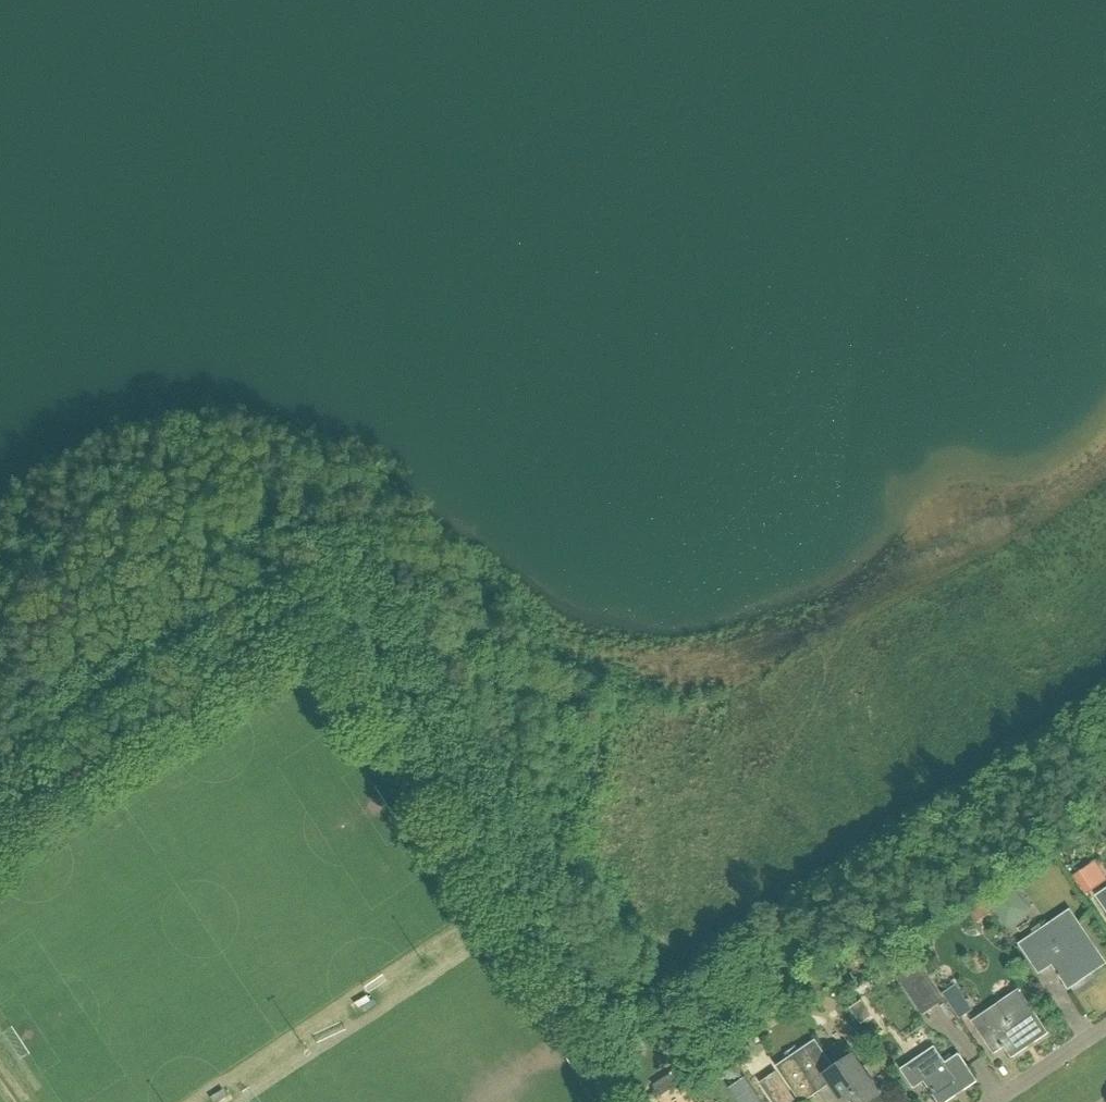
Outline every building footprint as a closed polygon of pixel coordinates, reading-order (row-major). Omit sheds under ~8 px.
[(1087,894),(1101,885),(1089,866),(1075,875),(1087,894)] [(1095,896),(1105,913),(1105,889),(1095,896)] [(1068,989),(1105,964),(1070,911),(1020,945),(1039,973),(1052,965),(1059,975),(1056,977),(1058,979),(1060,978),(1068,989)] [(924,1014),(945,1000),(919,963),(899,977),(924,1014)] [(997,1005),(971,1022),(994,1054),(1004,1047),(1012,1059),(1048,1034),(1030,1006),(1028,1007),(1018,992),(998,1006),(997,1005)] [(966,997),(953,1006),(962,1018),(975,1009),(966,997)] [(815,1041),(776,1067),(800,1101),(805,1101),(830,1085),(842,1101),(882,1101),(878,1097),(880,1096),(853,1056),(834,1069),(815,1041)] [(901,1070),(914,1090),(924,1083),(932,1093),(930,1095),(932,1097),(933,1096),(938,1101),(949,1101),(978,1082),(959,1055),(945,1064),(934,1048),(901,1070)] [(656,1084),(664,1096),(679,1086),(672,1074),(656,1084)]
